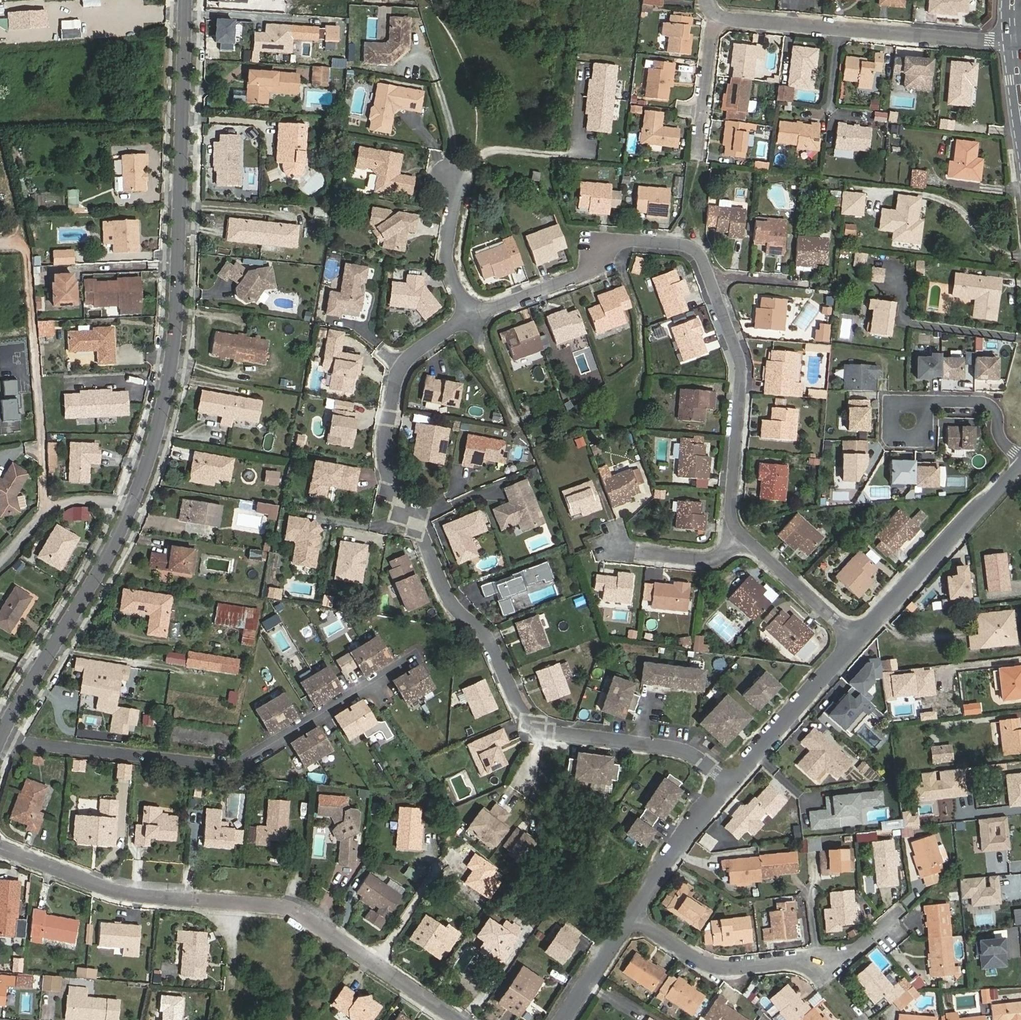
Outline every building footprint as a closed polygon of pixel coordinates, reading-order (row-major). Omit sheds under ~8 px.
[(928,12),(952,14),(953,11),(956,11),(967,12),(968,0),(929,0),(928,12)] [(652,6),(642,4),(641,12),(651,13),(652,6)] [(44,12),(9,14),(10,29),(45,27),(44,12)] [(690,39),(686,38),(687,34),(689,17),(671,15),(670,24),(664,23),(662,36),(669,37),(668,52),(689,55),(690,39)] [(385,45),(364,44),(364,63),(392,63),(408,49),(408,19),(390,18),(389,41),(385,45)] [(219,50),(232,50),(233,21),(216,20),(215,42),(220,42),(219,50)] [(264,34),(264,38),(255,38),(255,49),(290,51),(291,38),(317,40),(318,28),(267,26),(266,34),(264,34)] [(324,40),(338,40),(338,28),(324,28),(324,40)] [(733,77),(750,79),(752,80),(754,59),(764,60),(765,46),(757,45),(757,46),(734,44),(732,60),(735,61),(733,77)] [(793,47),(788,86),(807,88),(810,69),(815,69),(817,50),(793,47)] [(881,71),(883,55),(874,54),(873,64),(860,63),(860,59),(845,57),(842,80),(858,82),(857,87),(871,89),(873,71),(881,71)] [(894,73),(904,73),(903,89),(933,91),(935,58),(895,56),(894,73)] [(649,68),(645,97),(667,100),(671,63),(654,61),(653,69),(649,68)] [(976,65),(952,63),(949,103),(967,105),(969,84),(974,84),(976,65)] [(611,101),(616,68),(593,65),(590,89),(587,89),(586,97),(611,101)] [(328,67),(313,66),(312,84),(327,85),(328,67)] [(247,98),(247,101),(267,102),(268,91),(297,93),(298,74),(249,72),(247,95),(247,98)] [(733,77),(731,77),(730,85),(728,84),(725,110),(730,111),(745,112),(746,113),(750,79),(733,77)] [(422,93),(378,84),(374,106),(371,108),(370,116),(371,119),(390,123),(393,110),(397,107),(418,111),(422,93)] [(791,101),(793,88),(779,87),(777,100),(791,101)] [(245,94),(245,91),(233,90),(232,100),(245,101),(245,97),(247,98),(247,95),(245,94)] [(927,97),(910,96),(909,110),(925,112),(927,97)] [(584,130),(607,133),(611,101),(586,97),(585,106),(587,106),(584,130)] [(878,100),(870,99),(869,109),(877,110),(878,100)] [(730,111),(725,110),(724,119),(744,121),(745,112),(730,111)] [(646,111),(642,142),(677,147),(679,130),(660,128),(662,112),(646,111)] [(873,120),(887,122),(888,113),(874,111),(873,120)] [(388,132),(390,123),(371,119),(370,128),(388,132)] [(726,121),(725,130),(727,130),(725,156),(743,158),(747,130),(755,130),(755,124),(726,121)] [(819,150),(819,144),(820,140),(818,140),(819,127),(779,122),(776,142),(797,144),(796,148),(819,150)] [(278,137),(284,138),(283,162),(283,167),(283,170),(284,171),(285,174),(288,176),(292,177),(295,177),(297,177),(299,176),(301,174),(302,172),(303,169),(304,166),(306,125),(278,124),(278,137)] [(837,125),(834,148),(853,150),(853,149),(869,150),(871,129),(837,125)] [(891,135),(902,135),(903,125),(891,125),(891,135)] [(215,143),(214,165),(219,165),(219,168),(217,168),(217,185),(234,185),(234,172),(238,172),(238,136),(221,136),(221,143),(215,143)] [(949,175),(963,177),(963,174),(973,175),(973,179),(979,180),(981,165),(974,164),(977,144),(957,142),(954,162),(950,161),(949,175)] [(400,155),(358,147),(355,167),(363,168),(365,167),(372,168),(371,170),(377,174),(374,191),(393,194),(394,190),(410,193),(412,178),(396,175),(393,175),(394,167),(398,167),(400,155)] [(122,156),(124,191),(145,190),(144,164),(147,164),(147,156),(122,156)] [(755,160),(754,167),(768,169),(769,162),(755,160)] [(532,171),(531,180),(539,181),(540,172),(532,171)] [(913,171),(911,185),(924,186),(926,173),(913,171)] [(611,185),(580,183),(578,207),(593,208),(593,213),(609,214),(609,207),(610,202),(610,194),(611,185)] [(651,217),(667,218),(669,190),(637,187),(635,211),(651,212),(651,217)] [(68,203),(77,203),(77,191),(69,191),(68,203)] [(863,195),(842,193),(840,213),(862,215),(863,195)] [(621,195),(610,194),(610,202),(609,207),(620,207),(621,195)] [(917,221),(919,199),(898,196),(893,239),(919,243),(922,222),(917,221)] [(745,210),(707,207),(706,225),(716,226),(716,230),(728,231),(728,237),(744,238),(745,210)] [(398,216),(392,220),(388,214),(371,213),(369,231),(377,232),(385,242),(384,250),(404,253),(406,241),(403,240),(404,231),(407,231),(414,232),(416,218),(398,216)] [(765,253),(783,255),(786,221),(755,218),(753,241),(762,242),(762,237),(766,237),(765,253)] [(138,219),(125,220),(111,221),(112,253),(128,252),(140,252),(138,219)] [(228,239),(262,243),(265,223),(230,220),(228,239)] [(297,227),(265,223),(262,243),(295,247),(297,227)] [(856,236),(857,224),(844,223),(843,235),(856,236)] [(549,254),(566,247),(558,225),(525,237),(536,265),(551,259),(549,254)] [(509,258),(518,254),(511,236),(502,240),(504,245),(474,256),(483,278),(497,273),(499,277),(514,271),(509,258)] [(797,237),(795,265),(811,266),(811,262),(827,263),(829,239),(797,237)] [(71,251),(53,252),(53,265),(72,264),(71,251)] [(916,261),(915,271),(924,272),(925,262),(916,261)] [(228,275),(240,284),(236,289),(237,297),(245,302),(253,301),(258,295),(252,291),(274,287),(271,268),(248,272),(236,264),(234,268),(226,262),(218,274),(226,279),(228,275)] [(365,269),(343,266),(339,296),(329,295),(327,309),(341,311),(360,313),(362,298),(359,297),(361,285),(363,285),(365,269)] [(885,283),(885,268),(875,267),(874,282),(885,283)] [(652,278),(662,305),(689,294),(683,280),(679,281),(674,270),(652,278)] [(53,285),(54,306),(76,305),(75,284),(72,284),(72,275),(55,276),(55,285),(53,285)] [(391,283),(390,305),(415,306),(424,317),(438,306),(421,284),(421,276),(406,275),(406,284),(391,283)] [(976,298),(974,317),(995,319),(997,300),(992,300),(994,285),(978,283),(979,278),(970,276),(970,281),(965,280),(966,276),(956,275),(955,284),(964,285),(962,296),(976,298)] [(94,303),(94,306),(119,305),(119,308),(141,308),(140,278),(118,279),(118,281),(94,283),(94,280),(85,281),(86,304),(94,303)] [(621,311),(631,307),(623,287),(597,297),(600,305),(588,310),(596,333),(626,322),(621,311)] [(827,296),(826,305),(833,306),(834,297),(827,296)] [(755,329),(783,331),(785,299),(762,297),(760,313),(756,312),(755,329)] [(868,309),(873,310),(870,334),(889,336),(894,303),(870,299),(868,309)] [(664,310),(667,317),(679,313),(677,306),(664,310)] [(341,311),(327,309),(326,318),(340,319),(341,311)] [(556,344),(585,333),(577,310),(562,316),(561,312),(546,317),(556,344)] [(672,318),(674,324),(686,320),(684,314),(672,318)] [(696,318),(671,328),(683,361),(706,353),(704,347),(701,348),(697,336),(702,334),(696,318)] [(46,335),(45,322),(37,322),(38,335),(46,335)] [(520,332),(505,337),(514,360),(543,349),(533,322),(518,327),(520,332)] [(816,330),(815,341),(827,342),(828,325),(820,324),(820,331),(816,330)] [(664,326),(653,330),(657,340),(667,336),(664,326)] [(114,363),(113,334),(94,335),(94,331),(68,333),(69,351),(98,350),(99,364),(114,363)] [(211,354),(264,363),(268,341),(259,340),(255,339),(244,337),(245,335),(238,334),(238,336),(215,332),(211,354)] [(329,388),(350,392),(353,373),(354,369),(359,370),(361,357),(339,353),(342,335),(328,333),(322,368),(333,369),(329,388)] [(975,350),(983,350),(983,338),(976,337),(975,350)] [(766,365),(764,394),(801,397),(801,383),(794,383),(795,352),(772,350),(771,365),(766,365)] [(928,379),(930,376),(941,376),(941,358),(941,354),(931,354),(931,358),(917,358),(917,379),(928,379)] [(997,357),(975,357),(975,378),(997,378),(997,357)] [(941,358),(941,376),(941,378),(962,378),(962,358),(941,358)] [(869,366),(844,366),(844,391),(874,391),(874,378),(872,376),(872,373),(878,373),(878,367),(869,367),(869,366)] [(425,376),(420,400),(457,408),(461,387),(433,381),(433,378),(425,376)] [(703,422),(704,409),(713,409),(714,391),(680,389),(678,420),(703,422)] [(202,390),(197,412),(222,417),(220,425),(231,427),(233,418),(257,423),(262,400),(202,390)] [(823,391),(809,390),(808,398),(822,399),(823,391)] [(64,395),(65,418),(96,416),(95,391),(86,391),(86,394),(64,395)] [(95,391),(96,416),(127,415),(126,392),(103,393),(103,391),(95,391)] [(526,392),(516,395),(519,404),(529,402),(526,392)] [(868,431),(869,401),(849,401),(848,431),(868,431)] [(761,438),(794,440),(797,409),(772,407),(771,421),(762,420),(761,438)] [(352,413),(332,410),(330,427),(327,444),(350,448),(353,429),(350,428),(352,413)] [(447,429),(416,424),(414,432),(417,433),(419,433),(418,439),(416,439),(412,458),(422,460),(423,455),(432,457),(431,462),(441,463),(447,429)] [(14,438),(26,430),(23,425),(10,432),(14,438)] [(974,427),(948,427),(948,445),(954,448),(974,449),(974,427)] [(309,435),(300,433),(297,446),(307,447),(309,435)] [(504,442),(467,436),(462,465),(471,466),(471,463),(480,464),(481,458),(498,461),(499,452),(501,452),(502,452),(504,442)] [(693,436),(692,438),(681,438),(678,477),(697,479),(707,479),(708,479),(709,462),(703,461),(704,444),(702,444),(703,436),(693,436)] [(575,439),(577,448),(585,446),(583,437),(575,439)] [(844,441),(843,481),(856,481),(863,470),(863,465),(866,465),(866,441),(844,441)] [(56,442),(47,442),(47,455),(57,455),(56,442)] [(88,481),(89,463),(99,463),(99,451),(96,451),(96,444),(70,443),(69,481),(88,481)] [(499,452),(498,461),(504,462),(506,453),(502,452),(501,452),(499,452)] [(191,473),(214,477),(229,480),(232,460),(195,453),(191,473)] [(915,484),(915,463),(915,461),(891,460),(891,483),(915,484)] [(358,470),(315,462),(309,492),(325,494),(326,485),(354,490),(358,470)] [(757,480),(766,481),(766,491),(761,490),(760,499),(777,500),(777,493),(784,494),(786,465),(759,463),(757,480)] [(915,484),(915,486),(937,486),(937,463),(915,463),(915,484)] [(1,499),(0,499),(0,510),(1,516),(19,511),(18,508),(15,497),(15,495),(28,474),(13,464),(2,481),(0,480),(0,497),(1,499)] [(625,498),(640,493),(631,469),(610,478),(606,468),(598,471),(611,508),(626,502),(625,498)] [(266,483),(277,484),(278,473),(267,472),(266,483)] [(537,510),(525,481),(507,488),(514,505),(510,507),(505,505),(493,510),(501,529),(518,522),(521,531),(537,525),(532,512),(537,510)] [(601,509),(591,481),(561,492),(570,515),(585,509),(586,514),(601,509)] [(507,488),(503,490),(509,504),(505,505),(510,507),(514,505),(507,488)] [(23,495),(15,497),(18,508),(26,506),(23,495)] [(181,514),(189,516),(188,521),(218,526),(221,507),(183,500),(181,514)] [(678,501),(676,528),(704,530),(705,520),(700,520),(701,502),(678,501)] [(278,506),(258,503),(256,512),(269,514),(268,519),(276,520),(278,506)] [(89,506),(73,504),(72,517),(88,519),(89,506)] [(537,510),(532,512),(537,525),(542,523),(537,510)] [(917,526),(926,516),(920,510),(911,520),(900,510),(876,536),(881,542),(876,547),(886,556),(891,550),(893,552),(899,546),(895,543),(902,535),(909,541),(920,529),(917,526)] [(477,513),(443,527),(455,557),(473,550),(468,537),(485,530),(477,513)] [(798,546),(807,555),(823,538),(796,513),(777,534),(795,550),(798,546)] [(289,518),(286,539),(294,540),(296,543),(293,564),(314,567),(319,538),(316,534),(320,531),(314,522),(310,525),(307,521),(289,518)] [(56,524),(36,557),(60,571),(80,538),(56,524)] [(365,546),(340,542),(334,578),(343,579),(344,573),(361,576),(365,546)] [(167,555),(151,553),(150,567),(193,573),(196,550),(168,546),(167,555)] [(401,548),(386,555),(389,562),(404,555),(401,548)] [(261,561),(262,551),(250,549),(248,559),(261,561)] [(476,555),(473,550),(455,557),(458,563),(476,555)] [(866,556),(876,562),(880,557),(870,550),(866,556)] [(859,552),(836,577),(857,598),(869,585),(864,581),(876,568),(859,552)] [(988,591),(1009,589),(1005,553),(984,556),(988,591)] [(389,562),(385,563),(406,610),(425,602),(404,555),(389,562)] [(19,572),(25,564),(19,559),(13,567),(19,572)] [(493,581),(479,586),(483,599),(497,593),(500,600),(496,601),(500,611),(512,606),(509,597),(525,591),(524,587),(542,580),(544,584),(553,580),(546,561),(509,575),(510,579),(495,585),(493,581)] [(969,595),(966,563),(952,565),(953,573),(944,574),(946,598),(969,595)] [(344,573),(343,579),(360,582),(361,576),(344,573)] [(602,600),(617,601),(630,603),(633,575),(617,573),(617,578),(596,576),(594,589),(603,590),(602,600)] [(754,622),(771,603),(759,592),(762,588),(749,576),(729,598),(754,622)] [(652,600),(651,602),(659,603),(659,608),(687,611),(689,584),(673,582),(672,587),(662,587),(662,584),(654,583),(653,585),(652,600)] [(269,585),(267,595),(276,597),(278,587),(269,585)] [(33,597),(15,586),(0,609),(0,628),(10,634),(33,597)] [(170,597),(124,590),(123,598),(128,599),(126,610),(155,615),(153,634),(165,636),(170,597)] [(583,596),(572,599),(575,607),(585,604),(583,596)] [(243,628),(246,607),(217,603),(214,623),(243,628)] [(515,612),(512,606),(500,611),(502,617),(515,612)] [(243,628),(241,643),(252,645),(258,609),(246,607),(243,628)] [(781,610),(765,628),(794,655),(814,634),(795,617),(792,621),(781,610)] [(979,647),(1015,643),(1011,611),(976,615),(978,635),(979,647)] [(536,616),(515,624),(526,654),(548,646),(536,616)] [(690,635),(677,638),(679,647),(692,644),(690,635)] [(694,651),(709,652),(710,644),(703,644),(704,635),(695,635),(694,651)] [(971,648),(979,647),(978,635),(969,637),(971,648)] [(377,637),(364,645),(375,665),(378,663),(379,666),(391,660),(377,637)] [(350,653),(364,676),(375,669),(373,666),(375,665),(364,645),(350,653)] [(238,660),(189,652),(188,657),(168,653),(166,662),(187,665),(236,673),(238,660)] [(84,671),(82,683),(94,685),(94,680),(93,679),(96,662),(93,661),(77,659),(75,669),(84,671)] [(895,671),(894,660),(879,662),(881,672),(895,671)] [(110,664),(96,662),(93,679),(94,680),(94,685),(82,683),(81,692),(99,696),(98,703),(115,706),(117,698),(105,696),(110,664)] [(646,662),(643,684),(651,685),(651,683),(659,684),(659,686),(666,687),(666,685),(674,686),(674,688),(681,689),(682,687),(690,688),(689,690),(697,691),(697,688),(705,689),(707,672),(701,671),(701,669),(692,668),(692,670),(685,669),(686,667),(677,666),(676,668),(670,667),(670,665),(661,664),(661,666),(655,665),(655,663),(646,662)] [(128,666),(110,664),(105,696),(117,698),(120,678),(126,679),(128,666)] [(557,664),(535,672),(547,703),(568,694),(562,679),(558,667),(557,664)] [(565,664),(558,667),(562,679),(569,676),(565,664)] [(433,688),(419,666),(408,672),(410,675),(408,677),(420,696),(433,688)] [(327,667),(314,675),(326,695),(328,693),(330,697),(341,690),(327,667)] [(1020,697),(1020,667),(999,670),(1002,700),(1020,697)] [(353,668),(345,673),(350,682),(358,678),(353,668)] [(901,680),(900,670),(895,671),(881,672),(882,682),(901,680)] [(748,687),(743,693),(759,708),(764,703),(762,701),(767,696),(769,697),(774,692),(772,690),(777,685),(764,673),(760,677),(759,676),(753,682),(754,684),(750,688),(748,687)] [(301,683),(314,706),(325,699),(324,696),(326,695),(314,675),(301,683)] [(392,682),(406,704),(420,696),(408,677),(405,678),(404,675),(392,682)] [(612,678),(601,711),(621,718),(625,709),(633,712),(639,697),(630,694),(633,685),(612,678)] [(482,680),(461,690),(462,692),(467,704),(474,719),(495,710),(482,680)] [(229,690),(226,705),(235,707),(238,692),(229,690)] [(462,692),(456,695),(461,707),(467,704),(462,692)] [(283,695),(269,703),(281,722),(283,721),(285,724),(296,717),(283,695)] [(726,696),(701,724),(725,746),(732,737),(727,733),(737,721),(742,726),(750,718),(726,696)] [(375,723),(361,701),(350,708),(352,711),(350,712),(362,731),(374,724),(375,723)] [(115,706),(98,703),(97,710),(114,712),(115,707),(115,706)] [(269,703),(256,711),(270,733),(281,726),(279,723),(281,722),(269,703)] [(138,711),(115,707),(114,712),(112,730),(127,733),(129,723),(136,724),(138,711)] [(346,710),(334,717),(348,740),(362,731),(350,712),(348,714),(346,710)] [(154,714),(146,713),(144,723),(153,724),(154,714)] [(1019,731),(1018,719),(999,721),(1003,754),(1020,752),(1020,731),(1019,731)] [(374,724),(362,731),(366,739),(377,732),(378,729),(374,724)] [(306,739),(318,758),(331,750),(317,728),(306,734),(308,737),(306,739)] [(501,729),(465,745),(468,753),(476,753),(480,763),(475,768),(479,776),(505,764),(501,756),(499,757),(495,748),(497,747),(507,743),(501,729)] [(850,762),(813,729),(802,742),(813,752),(810,755),(806,756),(798,765),(813,779),(824,766),(835,776),(838,775),(850,762)] [(302,737),(291,744),(304,766),(318,758),(306,739),(304,740),(302,737)] [(953,761),(951,744),(934,745),(935,763),(953,761)] [(715,746),(711,750),(718,756),(722,751),(715,746)] [(22,762),(30,763),(31,754),(23,753),(22,762)] [(476,753),(468,753),(475,768),(480,763),(476,753)] [(578,762),(569,761),(567,777),(576,778),(575,780),(608,784),(609,782),(617,783),(619,767),(611,766),(612,758),(604,757),(604,760),(595,759),(586,758),(586,755),(579,754),(578,762)] [(43,757),(34,756),(33,763),(42,765),(43,757)] [(85,772),(86,760),(72,759),(71,771),(85,772)] [(869,767),(863,762),(858,768),(864,773),(869,767)] [(118,764),(117,777),(129,778),(130,765),(118,764)] [(871,782),(877,772),(870,768),(864,777),(871,782)] [(627,834),(645,845),(654,831),(650,829),(655,823),(659,816),(663,819),(681,792),(678,789),(682,782),(670,774),(665,781),(664,780),(646,807),(647,808),(638,821),(637,820),(627,834)] [(1020,804),(1020,774),(1006,776),(1010,806),(1020,804)] [(43,815),(37,813),(46,788),(27,780),(13,816),(29,823),(27,828),(37,832),(43,815)] [(395,785),(399,791),(406,787),(402,781),(395,785)] [(785,801),(769,786),(756,800),(754,799),(748,805),(748,808),(745,811),(742,808),(740,807),(732,815),(734,817),(725,827),(737,838),(747,827),(754,819),(756,819),(757,819),(766,810),(772,816),(785,801)] [(835,810),(810,813),(812,829),(848,824),(847,814),(854,813),(859,807),(859,806),(882,802),(880,790),(832,797),(833,805),(835,805),(835,810)] [(351,842),(351,835),(357,832),(358,813),(355,810),(349,810),(346,811),(347,798),(319,796),(318,814),(331,816),(336,826),(333,831),(336,839),(341,839),(339,863),(354,865),(356,842),(351,842)] [(438,806),(439,799),(430,798),(429,805),(438,806)] [(78,826),(77,838),(101,840),(100,844),(113,846),(116,801),(101,800),(99,818),(76,816),(75,826),(78,826)] [(266,827),(257,826),(256,844),(268,845),(269,839),(285,840),(288,802),(269,800),(266,827)] [(158,816),(159,807),(144,806),(143,824),(137,824),(136,845),(148,846),(149,838),(176,840),(178,817),(158,816)] [(480,811),(467,828),(473,832),(476,837),(481,842),(487,842),(493,847),(506,830),(499,825),(507,815),(494,806),(486,816),(480,811)] [(419,808),(399,807),(396,848),(420,850),(420,840),(417,839),(419,808)] [(861,822),(859,807),(854,813),(847,814),(848,824),(861,822)] [(206,809),(205,819),(204,827),(203,845),(233,848),(233,843),(241,843),(242,830),(227,829),(220,828),(220,821),(221,810),(206,809)] [(1007,816),(978,819),(982,851),(1010,848),(1007,816)] [(754,819),(747,827),(754,833),(761,824),(756,819),(754,819)] [(880,825),(881,830),(901,828),(903,828),(902,820),(882,822),(880,825)] [(911,827),(903,828),(904,836),(912,835),(911,827)] [(473,832),(467,828),(465,831),(490,850),(493,847),(487,842),(481,842),(476,837),(473,832)] [(521,861),(534,845),(515,830),(502,847),(509,852),(521,861)] [(857,843),(877,841),(876,832),(856,834),(857,843)] [(934,865),(941,863),(932,835),(910,842),(914,855),(912,856),(920,878),(922,877),(936,873),(934,865)] [(811,849),(821,849),(820,837),(811,837),(811,849)] [(872,842),(877,886),(896,884),(891,840),(872,842)] [(852,849),(819,851),(820,872),(853,870),(852,849)] [(518,865),(521,861),(509,852),(506,856),(518,865)] [(797,871),(795,852),(758,856),(758,857),(759,865),(760,876),(797,871)] [(759,865),(758,857),(720,861),(721,870),(727,869),(728,884),(761,881),(760,876),(759,865)] [(403,875),(415,883),(421,874),(409,866),(403,875)] [(364,919),(378,929),(401,896),(368,873),(355,892),(379,908),(375,913),(370,909),(364,919)] [(938,882),(936,873),(922,877),(925,886),(938,882)] [(865,894),(875,893),(872,875),(863,877),(865,894)] [(997,875),(959,879),(960,897),(971,896),(971,906),(1000,903),(997,875)] [(689,897),(693,890),(683,884),(672,900),(666,896),(661,903),(668,907),(667,908),(683,919),(685,916),(689,919),(687,922),(698,929),(710,911),(689,897)] [(855,924),(851,889),(829,892),(833,926),(855,924)] [(15,936),(18,901),(0,899),(0,935),(15,936)] [(795,938),(794,925),(792,909),(794,908),(793,901),(776,903),(776,911),(769,912),(771,928),(762,928),(764,942),(795,938)] [(924,906),(927,939),(950,937),(947,903),(924,906)] [(74,943),(78,921),(45,914),(45,911),(33,909),(30,935),(74,943)] [(447,926),(444,929),(425,916),(409,939),(418,944),(420,940),(440,953),(455,931),(447,926)] [(741,943),(752,942),(748,917),(709,922),(710,931),(703,932),(705,944),(712,943),(712,944),(721,943),(721,941),(741,939),(741,943)] [(488,919),(476,937),(483,941),(480,947),(481,953),(487,957),(493,956),(500,961),(505,953),(509,953),(511,949),(511,945),(515,938),(519,931),(506,921),(501,928),(488,919)] [(585,933),(567,921),(545,952),(563,965),(585,933)] [(138,948),(140,926),(100,923),(98,945),(138,948)] [(206,944),(207,933),(177,931),(176,942),(184,942),(206,944)] [(953,975),(950,937),(927,939),(931,977),(953,975)] [(1005,939),(977,942),(980,969),(1008,965),(1005,939)] [(181,976),(204,978),(206,944),(184,942),(181,976)] [(636,954),(624,972),(651,990),(663,972),(636,954)] [(22,971),(22,959),(14,959),(13,970),(22,971)] [(884,996),(890,1004),(894,1001),(905,992),(908,990),(910,987),(903,978),(891,987),(870,963),(855,976),(877,1002),(884,996)] [(498,1003),(517,1015),(541,980),(522,967),(498,1003)] [(77,968),(77,976),(95,978),(96,970),(77,968)] [(913,973),(907,978),(912,983),(918,979),(913,973)] [(60,977),(43,975),(42,989),(59,990),(60,977)] [(659,991),(665,995),(676,979),(669,975),(659,991)] [(4,1005),(5,986),(16,986),(16,977),(0,976),(0,1004),(4,1005)] [(692,1015),(704,996),(677,978),(676,979),(665,995),(664,997),(692,1015)] [(37,980),(27,979),(26,987),(36,988),(37,980)] [(808,1010),(786,984),(770,999),(780,1011),(782,1010),(790,1019),(797,1019),(808,1011),(808,1010)] [(71,1017),(105,1019),(117,1019),(118,1000),(85,997),(86,988),(70,987),(69,997),(72,997),(71,1017)] [(332,1005),(341,1010),(342,1008),(348,1012),(350,1019),(351,1019),(370,1019),(380,1006),(371,1000),(370,994),(358,997),(357,999),(351,995),(353,992),(345,987),(332,1005)] [(918,995),(911,987),(910,987),(908,990),(913,996),(914,998),(918,995)] [(913,996),(908,990),(905,992),(894,1001),(900,1008),(913,996)] [(982,1001),(990,1000),(989,990),(981,991),(982,1001)] [(753,993),(748,998),(753,1003),(758,998),(753,993)] [(161,1019),(181,1019),(183,997),(161,995),(159,1011),(162,1012),(161,1019)] [(704,1018),(707,1019),(742,1019),(743,1018),(722,1005),(725,1000),(719,996),(704,1018)] [(1020,1003),(1020,996),(1005,998),(1005,1005),(1020,1003)] [(1005,1005),(991,1006),(992,1019),(1020,1019),(1020,1003),(1005,1005)] [(821,1018),(812,1007),(808,1010),(808,1011),(797,1019),(823,1019),(821,1018)]
